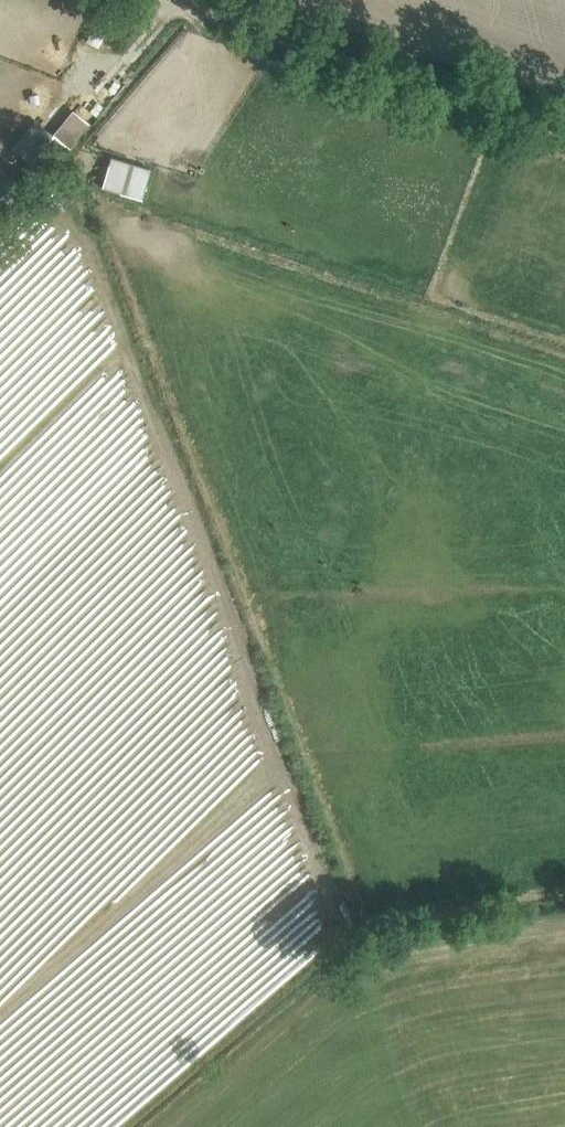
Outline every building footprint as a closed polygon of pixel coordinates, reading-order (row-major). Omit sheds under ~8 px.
[(74,108),(56,134),(74,146),(91,120),(74,108)] [(12,147),(32,164),(57,134),(37,118),(12,147)] [(145,198),(154,166),(113,154),(103,186),(145,198)]
